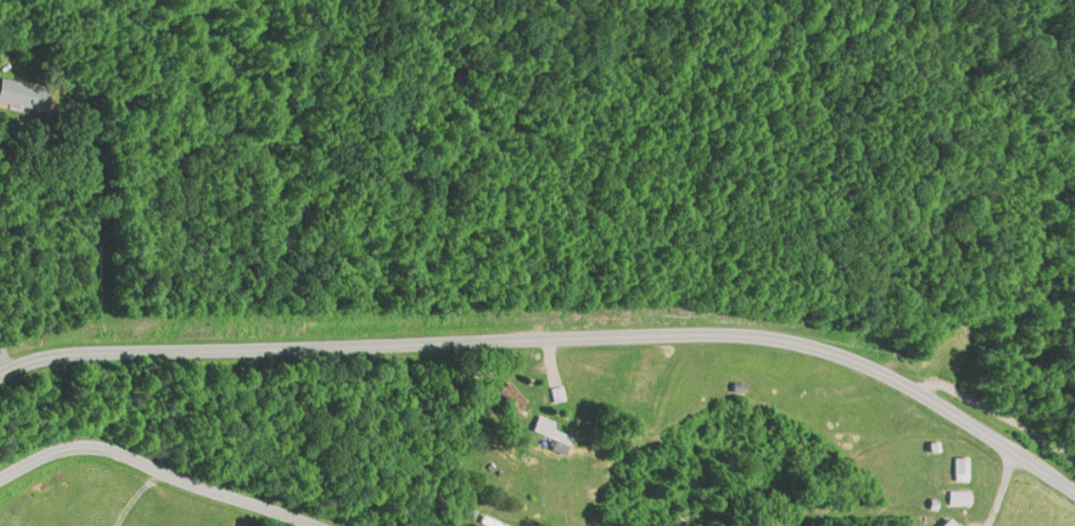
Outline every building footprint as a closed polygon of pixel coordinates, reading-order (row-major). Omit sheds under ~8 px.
[(0,81),(0,106),(29,112),(34,88),(0,81)] [(507,412),(521,400),(505,382),(491,394),(507,412)] [(968,457),(952,457),(951,481),(967,481),(968,457)] [(948,504),(970,504),(970,492),(948,492),(948,504)] [(478,515),(474,524),(480,525),(504,525),(478,515)]
